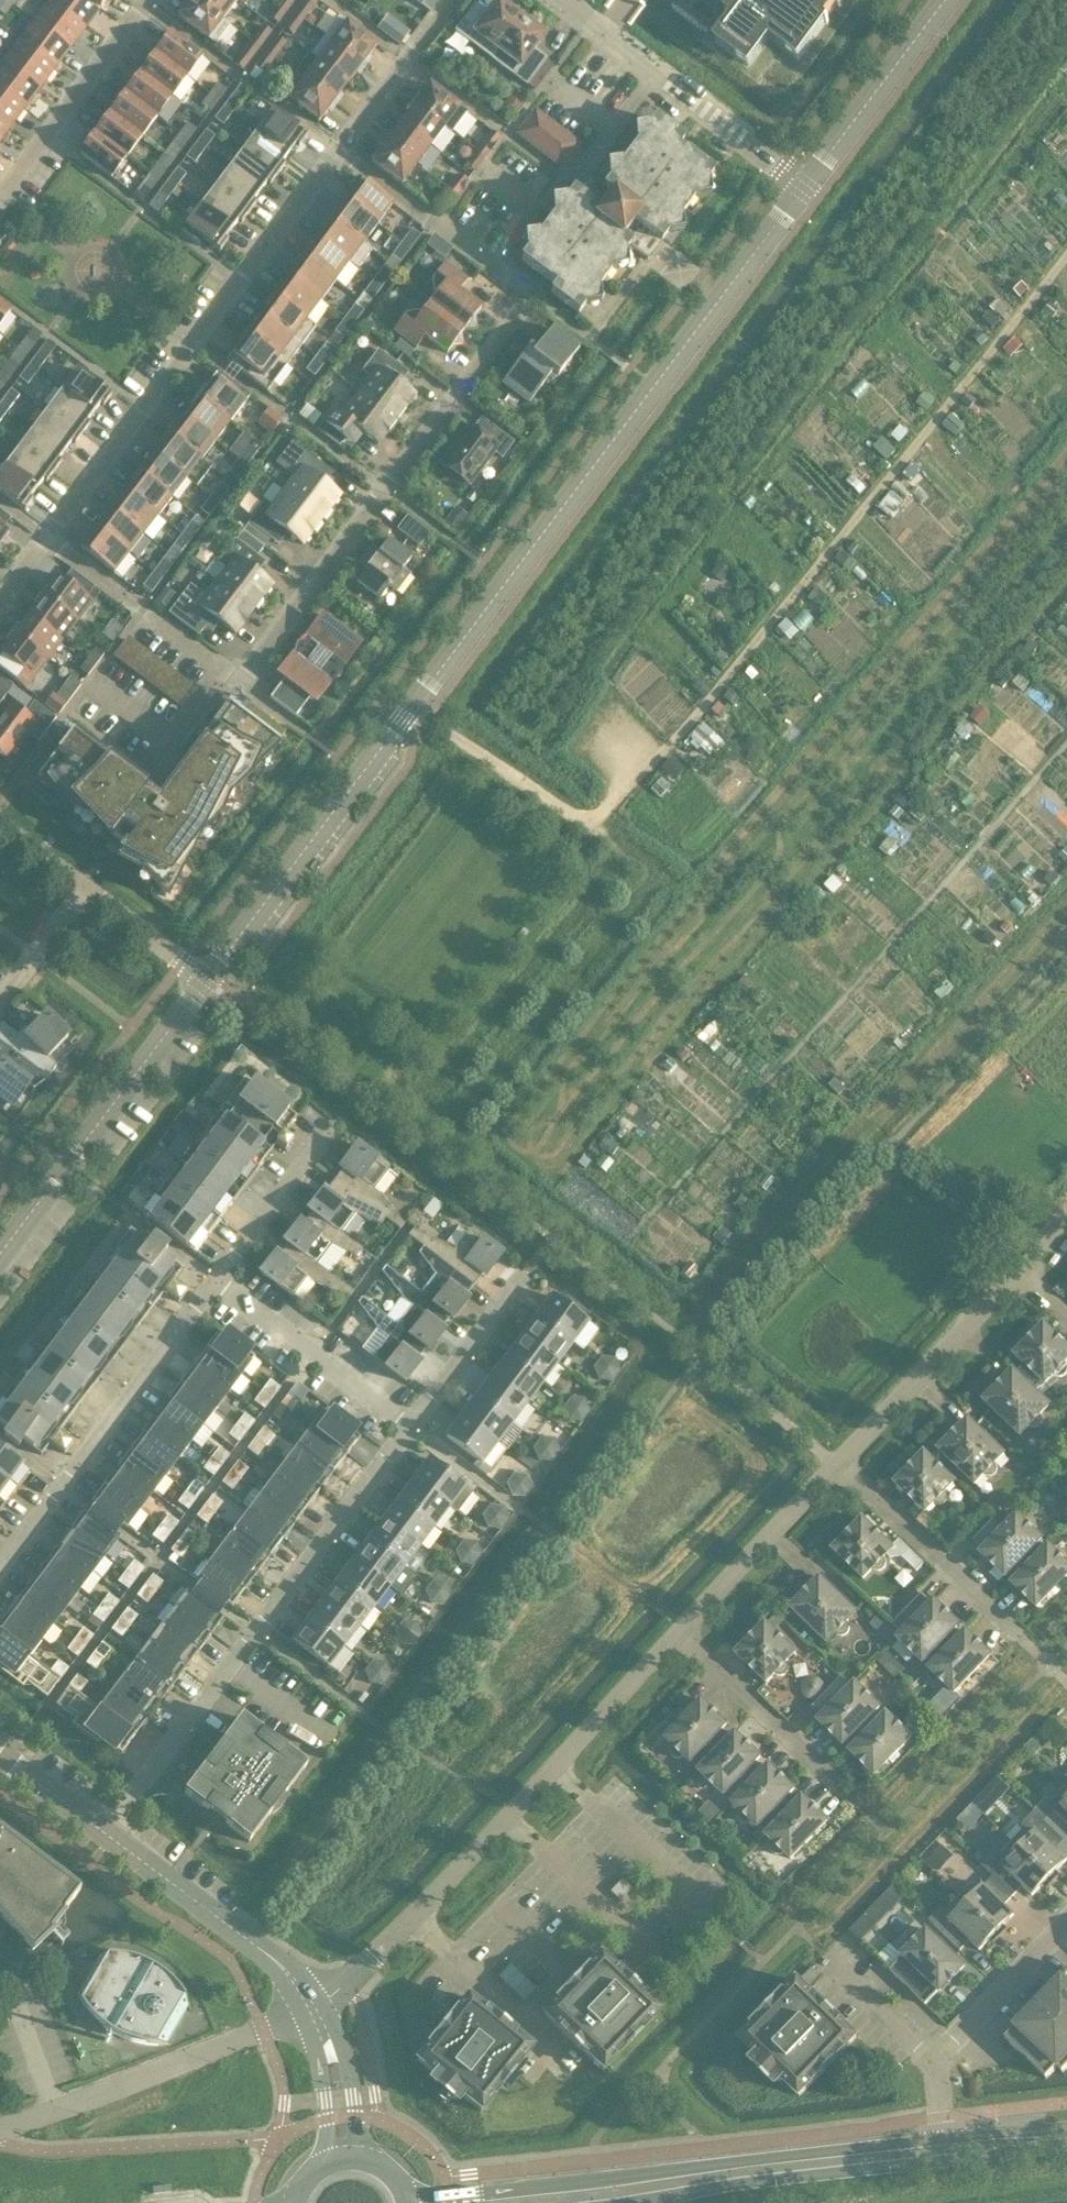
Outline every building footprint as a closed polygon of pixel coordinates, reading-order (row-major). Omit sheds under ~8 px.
[(3,0),(2,0),(0,2),(0,13),(4,16),(12,6),(3,0)] [(48,3),(85,31),(101,9),(88,0),(50,0),(48,3)] [(101,9),(108,0),(88,0),(101,9)] [(197,0),(191,0),(178,16),(209,39),(216,45),(230,25),(223,20),(197,0)] [(237,0),(197,0),(223,20),(238,1),(237,0)] [(289,10),(296,0),(282,0),(280,3),(289,10)] [(303,20),(318,1),(317,0),(306,0),(295,14),(303,20)] [(755,59),(776,30),(799,47),(798,49),(803,53),(811,43),(809,42),(824,22),(827,24),(829,22),(826,20),(837,5),(840,7),(841,5),(838,3),(841,0),(750,0),(736,19),(735,18),(717,42),(725,48),(736,57),(737,55),(736,54),(741,47),(754,57),(753,58),(755,59)] [(491,58),(521,18),(498,1),(488,14),(476,5),(473,9),(456,31),(491,58)] [(48,3),(33,22),(70,50),(85,31),(48,3)] [(289,10),(280,3),(269,18),(278,25),(289,10)] [(303,20),(295,14),(284,28),(292,35),(303,20)] [(339,17),(324,36),(362,65),(377,45),(347,22),(339,17)] [(544,35),(521,18),(491,58),(527,84),(535,91),(554,66),(546,60),(547,58),(534,49),(544,35)] [(70,50),(33,22),(18,42),(55,70),(70,50)] [(399,24),(389,38),(400,46),(410,32),(399,24)] [(252,41),(260,48),(272,33),(263,27),(252,41)] [(158,50),(155,54),(187,78),(203,57),(171,33),(165,41),(161,39),(156,48),(158,50)] [(362,65),(324,36),(310,55),(309,53),(308,54),(348,84),(362,65)] [(277,37),(266,52),(275,59),(286,44),(277,37)] [(260,48),(252,41),(234,64),(243,71),(260,48)] [(55,70),(18,42),(4,62),(40,89),(55,70)] [(275,59),(266,52),(255,67),(256,68),(251,76),(257,81),(263,72),(265,73),(275,59)] [(187,78),(155,54),(150,61),(146,59),(141,69),(143,70),(140,74),(172,98),(187,78)] [(348,84),(308,54),(294,72),(295,73),(295,74),(334,103),(348,84)] [(0,67),(0,89),(26,109),(40,89),(4,62),(0,67)] [(128,90),(125,94),(157,118),(172,98),(140,74),(135,81),(131,79),(126,89),(128,90)] [(334,103),(295,74),(280,93),(319,122),(334,103)] [(209,94),(219,102),(227,91),(217,84),(209,94)] [(445,128),(452,133),(467,113),(460,108),(460,107),(430,85),(415,105),(445,128)] [(0,89),(0,120),(11,128),(26,109),(0,89)] [(225,106),(233,112),(243,99),(234,92),(225,106)] [(113,110),(110,114),(142,138),(157,118),(125,94),(120,101),(116,99),(110,109),(113,110)] [(219,102),(209,94),(201,105),(211,112),(219,102)] [(445,128),(415,105),(401,124),(431,146),(445,128)] [(233,112),(225,106),(215,119),(223,126),(233,112)] [(258,131),(289,154),(296,145),(299,147),(307,137),(273,111),(258,131)] [(536,112),(519,134),(562,168),(579,145),(536,112)] [(142,138),(110,114),(105,121),(101,119),(95,129),(98,130),(95,134),(127,158),(142,138)] [(573,191),(521,260),(556,286),(551,293),(579,314),(630,246),(648,260),(713,173),(678,147),(684,140),(656,119),(605,187),(594,179),(581,197),(573,191)] [(0,120),(0,143),(11,128),(0,120)] [(187,124),(179,134),(188,141),(196,131),(187,124)] [(431,146),(401,124),(386,143),(417,166),(431,146)] [(196,144),(205,150),(214,137),(206,131),(196,144)] [(289,154),(258,131),(244,150),(278,176),(286,165),(282,163),(289,154)] [(477,151),(485,158),(499,138),(491,132),(481,145),(466,133),(458,137),(477,151)] [(127,158),(95,134),(89,141),(86,139),(80,149),(83,150),(80,154),(111,178),(127,158)] [(188,141),(179,134),(164,155),(173,162),(188,141)] [(417,166),(386,143),(372,162),(402,185),(417,166)] [(205,150),(196,144),(186,157),(194,164),(205,150)] [(278,176),(244,150),(229,169),(260,192),(267,183),(270,185),(278,176)] [(485,158),(477,151),(465,167),(474,172),(485,158)] [(164,155),(149,175),(158,182),(173,162),(164,155)] [(167,181),(176,188),(186,175),(177,168),(167,181)] [(229,169),(215,188),(249,214),(257,203),(254,201),(260,192),(229,169)] [(158,182),(149,175),(141,185),(150,192),(158,182)] [(448,189),(456,196),(467,180),(459,175),(448,189)] [(346,202),(378,225),(393,205),(358,179),(350,190),(353,193),(346,202)] [(182,193),(176,188),(167,181),(157,195),(166,202),(172,194),(178,199),(182,193)] [(215,188),(201,207),(232,230),(239,221),(242,223),(249,214),(215,188)] [(456,196),(448,189),(437,205),(445,210),(456,196)] [(337,208),(329,219),(364,244),(378,225),(346,202),(340,211),(337,208)] [(232,230),(201,207),(182,232),(200,245),(204,240),(220,252),(228,241),(225,239),(232,230)] [(325,231),(318,240),(350,263),(358,269),(372,251),(364,244),(329,219),(322,228),(325,231)] [(412,229),(402,243),(410,249),(421,236),(412,229)] [(444,242),(436,236),(428,246),(437,253),(444,242)] [(350,263),(318,240),(312,249),(309,246),(301,257),(335,283),(350,263)] [(410,249),(402,243),(392,256),(401,262),(410,249)] [(335,283),(301,257),(294,267),(297,269),(290,278),(321,302),(335,283)] [(429,305),(465,331),(467,327),(477,326),(476,317),(482,308),(460,291),(468,281),(445,263),(433,280),(434,292),(437,294),(429,305)] [(383,268),(373,281),(382,287),(392,274),(383,268)] [(280,285),(273,295),(307,321),(321,302),(290,278),(283,287),(280,285)] [(382,287),(373,281),(363,294),(372,300),(382,287)] [(307,321),(273,295),(265,305),(268,307),(261,316),(301,346),(316,327),(307,321)] [(11,312),(0,304),(0,326),(11,312)] [(355,305),(344,319),(353,325),(363,312),(355,305)] [(465,331),(429,305),(422,314),(419,312),(407,314),(394,330),(417,347),(425,337),(448,353),(454,345),(464,344),(462,334),(465,331)] [(301,346),(261,316),(255,325),(252,323),(244,333),(287,365),(301,346)] [(353,325),(344,319),(335,332),(343,338),(353,325)] [(17,349),(27,356),(42,336),(33,329),(17,349)] [(530,347),(503,382),(530,403),(546,382),(548,385),(558,377),(559,377),(580,349),(552,329),(535,351),(530,347)] [(287,365),(244,333),(237,343),(240,345),(228,362),(245,375),(267,391),(287,365)] [(326,343),(316,357),(324,363),(334,350),(326,343)] [(27,356),(17,349),(2,369),(12,376),(27,356)] [(370,377),(359,392),(397,421),(416,396),(393,379),(402,367),(379,350),(362,372),(370,377)] [(29,365),(38,372),(48,358),(39,352),(29,365)] [(324,363),(316,357),(306,370),(315,376),(324,363)] [(38,372),(29,365),(19,379),(28,385),(38,372)] [(0,372),(0,392),(12,376),(2,369),(0,372)] [(78,370),(63,390),(94,414),(101,404),(104,407),(112,396),(78,370)] [(196,397),(230,423),(246,403),(251,396),(220,373),(207,389),(204,387),(196,397)] [(1,403),(9,410),(19,396),(11,390),(1,403)] [(63,390),(49,409),(83,435),(91,425),(88,422),(94,414),(63,390)] [(397,421),(359,392),(348,406),(341,400),(318,430),(341,448),(342,447),(340,446),(346,438),(356,446),(365,435),(379,445),(397,421)] [(192,409),(185,418),(216,442),(230,423),(196,397),(189,407),(192,409)] [(1,403),(0,404),(0,421),(9,410),(1,403)] [(49,409),(34,428),(66,452),(72,442),(76,445),(83,435),(49,409)] [(268,409),(257,424),(272,435),(281,423),(277,420),(279,418),(268,409)] [(175,424),(167,435),(202,461),(216,442),(185,418),(178,427),(175,424)] [(471,425),(442,464),(470,485),(494,452),(502,459),(515,442),(482,418),(474,428),(471,425)] [(34,428),(20,447),(54,473),(62,463),(59,460),(66,452),(34,428)] [(163,447),(156,456),(187,480),(187,479),(197,486),(211,468),(201,461),(202,461),(167,435),(160,444),(163,447)] [(283,493),(321,521),(340,496),(318,479),(327,467),(293,442),(276,464),(295,478),(283,493)] [(249,446),(239,459),(247,465),(257,452),(249,446)] [(20,447),(6,466),(37,490),(44,481),(47,483),(54,473),(20,447)] [(187,480),(156,456),(149,464),(146,462),(139,472),(173,499),(187,480)] [(247,465),(239,459),(229,473),(237,479),(247,465)] [(6,466),(0,474),(0,492),(26,511),(34,501),(31,498),(37,490),(6,466)] [(134,484),(127,494),(158,517),(173,499),(139,472),(131,482),(134,484)] [(210,497),(218,504),(232,486),(230,484),(230,483),(224,479),(210,497)] [(321,521),(283,493),(273,506),(265,500),(249,522),(272,540),(281,528),(303,545),(321,521)] [(158,517),(127,494),(121,502),(118,500),(110,510),(144,536),(158,517)] [(218,504),(210,497),(200,510),(199,510),(195,516),(204,522),(218,504)] [(12,519),(0,510),(0,546),(9,533),(4,529),(12,519)] [(105,522),(98,531),(129,555),(144,536),(110,510),(102,520),(105,522)] [(407,516),(397,529),(420,547),(430,533),(407,516)] [(191,522),(181,535),(190,542),(200,528),(191,522)] [(264,550),(272,540),(249,522),(241,532),(264,550)] [(129,555),(98,531),(92,540),(89,538),(81,548),(115,574),(129,555)] [(259,557),(264,550),(241,532),(236,539),(235,540),(259,557)] [(190,542),(181,535),(171,549),(180,555),(190,542)] [(273,585),(250,568),(259,557),(235,540),(219,561),(227,567),(216,582),(254,611),(273,585)] [(367,570),(358,582),(381,600),(390,587),(397,593),(410,575),(403,570),(412,557),(390,540),(380,553),(373,547),(360,565),(367,570)] [(153,573),(161,580),(172,566),(163,560),(153,573)] [(59,577),(44,597),(78,622),(93,602),(88,598),(96,587),(72,570),(64,581),(59,577)] [(161,580),(153,573),(143,587),(152,593),(161,580)] [(254,611),(216,582),(206,596),(191,585),(169,614),(199,636),(213,618),(236,635),(254,611)] [(155,601),(157,603),(165,609),(175,597),(164,589),(155,601)] [(44,597),(30,616),(63,641),(78,622),(44,597)] [(63,641),(30,616),(15,635),(49,660),(63,641)] [(309,636),(298,643),(294,656),(281,673),(286,677),(271,698),(296,717),(312,696),(317,700),(330,683),(341,676),(345,663),(358,646),(322,618),(309,636)] [(49,660),(15,635),(0,655),(0,670),(27,690),(49,660)] [(127,640),(116,654),(183,705),(194,691),(127,640)] [(95,649),(87,659),(96,666),(104,655),(95,649)] [(87,659),(79,670),(81,671),(88,676),(96,666),(87,659)] [(13,686),(0,675),(0,704),(8,693),(13,686)] [(30,698),(13,686),(8,693),(25,705),(30,698)] [(53,694),(44,705),(58,715),(66,704),(53,694)] [(0,720),(0,756),(1,754),(8,759),(29,732),(39,741),(57,718),(34,701),(26,713),(13,703),(0,720)] [(53,737),(26,772),(37,781),(61,794),(74,809),(93,818),(111,838),(126,848),(118,860),(142,872),(167,897),(201,832),(220,814),(228,795),(247,777),(259,761),(277,744),(286,733),(251,705),(242,717),(232,709),(161,802),(72,736),(64,746),(53,737)] [(701,722),(688,737),(709,756),(719,746),(722,749),(726,745),(701,722)] [(21,1035),(10,1049),(50,1080),(51,1079),(49,1078),(58,1067),(50,1058),(69,1039),(47,1017),(28,1036),(24,1032),(21,1035)] [(10,1049),(0,1063),(3,1065),(0,1068),(0,1097),(14,1108),(31,1086),(33,1088),(49,1079),(50,1080),(10,1049)] [(218,1112),(270,1152),(276,1145),(285,1152),(292,1142),(283,1135),(296,1118),(278,1103),(281,1098),(267,1087),(263,1092),(244,1078),(218,1112)] [(218,1112),(206,1129),(258,1169),(270,1152),(218,1112)] [(206,1129),(193,1146),(245,1186),(258,1169),(206,1129)] [(245,1186),(193,1146),(180,1163),(232,1202),(245,1186)] [(386,1219),(385,1219),(400,1230),(404,1225),(381,1196),(374,1190),(389,1171),(356,1146),(340,1167),(343,1169),(335,1180),(386,1219)] [(180,1163),(167,1180),(220,1219),(232,1202),(180,1163)] [(167,1180),(155,1197),(207,1236),(220,1219),(167,1180)] [(386,1219),(335,1180),(327,1191),(324,1189),(307,1210),(311,1213),(311,1212),(341,1234),(355,1215),(380,1225),(385,1219),(386,1219)] [(207,1236),(155,1197),(142,1214),(194,1254),(207,1236)] [(311,1212),(311,1213),(303,1223),(300,1220),(284,1242),(287,1244),(317,1266),(317,1265),(331,1247),(357,1257),(362,1250),(341,1234),(311,1212)] [(130,1230),(117,1248),(183,1298),(187,1292),(173,1281),(182,1269),(163,1255),(167,1250),(153,1240),(149,1245),(130,1230)] [(423,1247),(474,1286),(482,1275),(485,1277),(502,1256),(469,1231),(454,1251),(447,1245),(412,1231),(408,1237),(423,1248),(423,1247)] [(287,1244),(279,1254),(276,1252),(260,1273),(292,1298),(307,1278),(315,1284),(349,1297),(353,1292),(317,1265),(317,1266),(287,1244)] [(423,1247),(423,1248),(419,1254),(435,1275),(421,1294),(420,1295),(450,1317),(450,1318),(453,1320),(469,1299),(466,1296),(474,1286),(423,1247)] [(183,1298),(117,1248),(104,1265),(156,1304),(165,1293),(179,1303),(183,1298)] [(156,1304),(104,1265),(92,1282),(143,1321),(156,1304)] [(420,1295),(421,1294),(385,1267),(381,1272),(404,1302),(411,1307),(397,1326),(426,1349),(429,1352),(445,1330),(442,1328),(450,1318),(450,1317),(420,1295)] [(92,1282),(79,1298),(131,1338),(143,1321),(92,1282)] [(537,1317),(572,1344),(587,1323),(553,1297),(537,1317)] [(131,1338),(79,1298),(66,1315),(118,1354),(131,1338)] [(397,1326),(362,1299),(358,1304),(380,1333),(387,1339),(372,1358),(405,1383),(421,1362),(418,1360),(426,1349),(397,1326)] [(118,1354),(66,1315),(53,1332),(105,1371),(118,1354)] [(572,1344),(537,1317),(522,1337),(557,1364),(572,1344)] [(1015,1355),(1046,1385),(1054,1376),(1060,1377),(1064,1376),(1066,1373),(1066,1365),(1066,1363),(1066,1362),(1066,1347),(1045,1325),(1015,1355)] [(53,1332),(41,1349),(92,1388),(105,1371),(53,1332)] [(206,1349),(241,1376),(255,1358),(219,1332),(206,1349)] [(557,1364),(522,1337),(507,1357),(542,1384),(557,1364)] [(92,1388),(41,1349),(28,1366),(80,1405),(92,1388)] [(241,1376),(206,1349),(193,1366),(229,1393),(241,1376)] [(542,1384),(507,1357),(492,1377),(527,1404),(542,1384)] [(597,1363),(616,1377),(621,1371),(616,1358),(601,1357),(597,1363)] [(616,1377),(597,1363),(593,1368),(599,1381),(612,1382),(616,1377)] [(28,1366),(15,1383),(67,1422),(80,1405),(28,1366)] [(229,1393),(193,1366),(181,1383),(216,1410),(229,1393)] [(1014,1371),(984,1402),(1021,1437),(1030,1427),(1035,1429),(1039,1427),(1042,1424),(1043,1420),(1042,1415),(1050,1406),(1037,1394),(1043,1388),(1024,1369),(1018,1375),(1014,1371)] [(492,1377),(477,1397),(512,1424),(527,1404),(492,1377)] [(270,1380),(262,1391),(272,1399),(280,1388),(270,1380)] [(67,1422),(15,1383),(2,1399),(68,1450),(73,1444),(59,1433),(67,1422)] [(216,1410),(181,1383),(168,1400),(203,1426),(216,1410)] [(272,1399),(262,1391),(254,1402),(264,1409),(272,1399)] [(774,1392),(768,1399),(775,1404),(780,1398),(774,1392)] [(288,1395),(280,1405),(290,1413),(298,1402),(288,1395)] [(477,1397),(462,1418),(496,1444),(512,1424),(477,1397)] [(571,1397),(567,1403),(586,1417),(591,1411),(585,1399),(571,1397)] [(2,1399),(0,1402),(0,1425),(8,1431),(4,1436),(19,1447),(22,1442),(41,1456),(50,1444),(64,1455),(68,1450),(2,1399)] [(203,1426),(168,1400),(155,1417),(190,1443),(203,1426)] [(586,1417),(567,1403),(563,1408),(569,1421),(582,1422),(586,1417)] [(290,1413),(280,1405),(272,1416),(282,1424),(290,1413)] [(325,1411),(311,1429),(347,1455),(360,1438),(325,1411)] [(236,1425),(247,1433),(255,1422),(244,1414),(236,1425)] [(190,1443),(155,1417),(142,1433),(178,1460),(190,1443)] [(496,1444),(462,1418),(446,1438),(476,1461),(473,1465),(487,1476),(505,1450),(496,1444)] [(968,1420),(939,1450),(975,1485),(984,1476),(990,1477),(994,1476),(997,1473),(998,1469),(996,1464),(1005,1455),(968,1420)] [(247,1433),(236,1425),(228,1436),(239,1443),(247,1433)] [(263,1428),(255,1439),(265,1446),(273,1435),(263,1428)] [(311,1429),(299,1446),(334,1472),(347,1455),(311,1429)] [(142,1433),(130,1450),(165,1477),(178,1460),(142,1433)] [(540,1437),(537,1443),(555,1457),(560,1451),(555,1438),(540,1437)] [(265,1446),(255,1439),(247,1449),(257,1457),(265,1446)] [(555,1457),(537,1443),(533,1448),(538,1460),(552,1462),(555,1457)] [(334,1472),(299,1446),(286,1462),(321,1489),(334,1472)] [(210,1459),(221,1466),(229,1455),(219,1448),(210,1459)] [(16,1490),(29,1472),(0,1450),(0,1478),(16,1490)] [(165,1477),(130,1450),(117,1467),(152,1494),(165,1477)] [(925,1453),(895,1484),(926,1513),(935,1503),(941,1505),(944,1504),(947,1501),(948,1497),(947,1491),(955,1483),(925,1453)] [(221,1466),(210,1459),(203,1469),(213,1477),(221,1466)] [(449,1507),(457,1514),(477,1487),(464,1477),(460,1483),(429,1460),(414,1481),(449,1507)] [(229,1473),(240,1480),(248,1469),(238,1462),(229,1473)] [(286,1462),(273,1479),(309,1506),(321,1489),(286,1462)] [(117,1467),(104,1484),(140,1510),(152,1494),(117,1467)] [(240,1480),(229,1473),(221,1483),(232,1491),(240,1480)] [(514,1473),(506,1484),(512,1496),(525,1497),(533,1487),(528,1474),(514,1473)] [(3,1506),(16,1490),(0,1478),(0,1504),(3,1506)] [(309,1506),(273,1479),(261,1496),(296,1523),(309,1506)] [(414,1481),(399,1501),(434,1527),(449,1507),(414,1481)] [(185,1493),(196,1500),(204,1489),(193,1482),(185,1493)] [(140,1510),(104,1484),(91,1502),(126,1528),(140,1510)] [(196,1500),(185,1493),(178,1503),(188,1511),(196,1500)] [(212,1496),(204,1506),(214,1514),(223,1503),(212,1496)] [(261,1496),(248,1513),(283,1539),(296,1523),(261,1496)] [(434,1527),(399,1501),(384,1521),(419,1547),(434,1527)] [(490,1505),(482,1515),(488,1528),(501,1530),(509,1519),(503,1506),(490,1505)] [(214,1514),(204,1506),(196,1517),(206,1525),(214,1514)] [(70,1530),(105,1557),(119,1539),(83,1513),(70,1530)] [(283,1539),(248,1513),(235,1530),(270,1556),(283,1539)] [(160,1526),(171,1534),(178,1523),(168,1515),(160,1526)] [(984,1550),(980,1553),(1006,1577),(1042,1540),(1035,1533),(1037,1530),(1038,1527),(1037,1523),(1033,1520),(1029,1519),(1023,1521),(1017,1515),(1004,1529),(1004,1530),(984,1550)] [(892,1548),(863,1520),(833,1550),(864,1579),(872,1571),(879,1571),(883,1570),(886,1567),(886,1563),(885,1558),(887,1555),(890,1557),(901,1556),(917,1572),(926,1563),(901,1539),(892,1548)] [(1004,1530),(1004,1529),(994,1520),(974,1541),(984,1550),(1004,1530)] [(419,1547),(384,1521),(369,1541),(404,1567),(419,1547)] [(171,1534),(160,1526),(152,1537),(163,1545),(171,1534)] [(187,1529),(179,1540),(189,1548),(197,1537),(187,1529)] [(105,1557),(70,1530),(57,1547),(93,1573),(105,1557)] [(270,1556),(235,1530),(222,1547),(258,1573),(270,1556)] [(189,1548),(179,1540),(170,1551),(181,1559),(189,1548)] [(463,1540),(459,1546),(478,1560),(483,1554),(478,1542),(463,1540)] [(369,1541),(354,1561),(389,1587),(404,1567),(369,1541)] [(478,1560),(459,1546),(455,1551),(460,1564),(474,1565),(478,1560)] [(1012,1584),(1037,1609),(1066,1577),(1066,1564),(1066,1563),(1066,1552),(1065,1551),(1061,1549),(1053,1551),(1048,1546),(1012,1584)] [(57,1547),(45,1564),(80,1590),(93,1573),(57,1547)] [(222,1547),(210,1563),(245,1590),(258,1573),(222,1547)] [(125,1572),(135,1580),(144,1568),(134,1560),(125,1572)] [(389,1587),(354,1561),(339,1581),(373,1607),(389,1587)] [(245,1590),(210,1563),(196,1581),(232,1608),(245,1590)] [(80,1590),(45,1564),(32,1581),(67,1607),(80,1590)] [(135,1580),(125,1572),(117,1582),(127,1590),(135,1580)] [(144,1586),(155,1594),(163,1583),(152,1575),(144,1586)] [(820,1578),(791,1608),(827,1643),(836,1634),(839,1635),(842,1635),(846,1634),(848,1631),(849,1628),(848,1625),(847,1624),(857,1613),(820,1578)] [(433,1580),(429,1586),(447,1600),(452,1595),(447,1582),(433,1580)] [(67,1607),(32,1581),(19,1597),(54,1624),(67,1607)] [(373,1607),(339,1581),(323,1601),(358,1627),(373,1607)] [(155,1594),(144,1586),(136,1596),(147,1604),(155,1594)] [(447,1600),(429,1586),(425,1592),(430,1604),(443,1605),(447,1600)] [(189,1592),(175,1609),(210,1636),(224,1618),(189,1592)] [(100,1605),(110,1613),(118,1602),(108,1595),(100,1605)] [(931,1605),(931,1604),(921,1595),(892,1625),(902,1634),(902,1635),(931,1605)] [(54,1624),(19,1597),(6,1614),(42,1641),(54,1624)] [(323,1601),(308,1621),(343,1647),(358,1627),(323,1601)] [(902,1635),(898,1639),(923,1663),(960,1625),(934,1601),(931,1604),(931,1605),(902,1635)] [(110,1613),(100,1605),(92,1616),(102,1623),(110,1613)] [(127,1609),(119,1620),(129,1627),(137,1616),(127,1609)] [(210,1636),(175,1609),(163,1626),(198,1653),(210,1636)] [(6,1614),(0,1623),(0,1636),(29,1658),(29,1657),(42,1641),(6,1614)] [(129,1627),(119,1620),(111,1630),(121,1638),(129,1627)] [(398,1626),(418,1640),(422,1635),(416,1622),(403,1620),(398,1626)] [(343,1647),(308,1621),(293,1642),(328,1668),(343,1647)] [(766,1624),(736,1654),(767,1683),(775,1674),(782,1676),(786,1674),(788,1672),(789,1668),(787,1662),(796,1653),(766,1624)] [(163,1626),(150,1643),(185,1670),(198,1653),(163,1626)] [(418,1640),(398,1626),(394,1631),(400,1644),(414,1645),(418,1640)] [(75,1639),(85,1647),(93,1637),(83,1629),(75,1639)] [(966,1632),(929,1670),(954,1694),(991,1656),(966,1632)] [(0,1636),(0,1663),(46,1698),(60,1681),(49,1673),(49,1672),(29,1657),(29,1658),(0,1636)] [(85,1647),(75,1639),(67,1650),(77,1658),(85,1647)] [(102,1643),(93,1653),(104,1661),(112,1650),(102,1643)] [(185,1670),(150,1643),(137,1660),(172,1686),(185,1670)] [(104,1661),(93,1653),(86,1663),(96,1671),(104,1661)] [(59,1660),(49,1672),(49,1673),(60,1681),(69,1668),(59,1660)] [(137,1660),(125,1677),(160,1703),(172,1686),(137,1660)] [(373,1660),(368,1666),(387,1680),(392,1674),(387,1662),(373,1660)] [(387,1680),(368,1666),(364,1671),(370,1684),(384,1685),(387,1680)] [(78,1675),(68,1687),(78,1695),(78,1694),(87,1682),(78,1675)] [(125,1677),(112,1694),(147,1720),(160,1703),(125,1677)] [(804,1696),(824,1695),(824,1677),(804,1677),(804,1696)] [(851,1688),(841,1678),(812,1708),(821,1718),(822,1718),(851,1688)] [(822,1718),(821,1718),(818,1721),(843,1745),(880,1708),(855,1683),(851,1688),(822,1718)] [(78,1695),(68,1687),(55,1705),(121,1755),(134,1737),(99,1711),(100,1710),(78,1694),(78,1695)] [(112,1694),(100,1710),(99,1711),(134,1737),(147,1720),(112,1694)] [(702,1700),(665,1738),(672,1744),(670,1750),(671,1755),(674,1757),(678,1758),(684,1757),(691,1763),(727,1725),(702,1700)] [(887,1713),(850,1751),(875,1776),(912,1738),(887,1713)] [(206,1765),(184,1795),(207,1813),(209,1811),(226,1824),(225,1826),(248,1844),(271,1814),(269,1813),(282,1796),(284,1797),(306,1768),(282,1750),(280,1752),(263,1739),(265,1737),(241,1719),(219,1748),(221,1750),(208,1767),(206,1765)] [(736,1733),(699,1771),(724,1795),(761,1757),(736,1733)] [(1033,1757),(1041,1748),(1032,1740),(1024,1748),(1033,1757)] [(769,1765),(733,1803),(739,1809),(738,1815),(739,1820),(742,1822),(746,1823),(752,1821),(758,1827),(794,1789),(769,1765)] [(1066,1844),(1066,1791),(1064,1788),(1054,1799),(1045,1799),(1034,1812),(1065,1842),(1066,1844)] [(802,1797),(766,1835),(772,1841),(771,1847),(772,1851),(775,1854),(779,1855),(784,1853),(791,1860),(828,1822),(802,1797)] [(1065,1842),(1034,1812),(1023,1823),(1023,1831),(1011,1843),(1049,1879),(1066,1860),(1066,1844),(1065,1842)] [(33,1950),(50,1934),(50,1935),(52,1933),(50,1931),(80,1891),(0,1831),(0,1915),(33,1950)] [(1049,1879),(1011,1843),(1001,1854),(993,1854),(985,1862),(996,1872),(992,1876),(993,1877),(992,1877),(993,1877),(1013,1897),(1023,1886),(1032,1896),(1049,1879)] [(939,1871),(953,1856),(942,1846),(928,1861),(939,1871)] [(966,1902),(967,1902),(965,1903),(996,1933),(1014,1915),(1004,1905),(1013,1897),(993,1877),(992,1877),(984,1886),(983,1885),(966,1902)] [(860,1942),(904,1897),(892,1886),(849,1931),(860,1942)] [(967,1902),(966,1902),(960,1896),(948,1908),(940,1908),(929,1920),(940,1930),(961,1950),(970,1941),(980,1950),(996,1933),(965,1903),(967,1902)] [(903,1956),(889,1971),(925,2005),(939,1991),(939,1992),(964,1967),(926,1930),(920,1937),(919,1935),(916,1935),(913,1935),(910,1936),(908,1938),(907,1941),(906,1943),(907,1945),(909,1948),(902,1955),(903,1956)] [(81,1999),(76,1991),(75,1991),(81,2004),(90,2015),(102,2027),(115,2035),(131,2042),(150,2046),(168,2046),(169,2044),(162,2045),(186,2004),(189,2011),(191,2009),(186,2000),(178,1988),(172,1981),(160,1971),(149,1964),(137,1959),(126,1956),(114,1954),(107,1954),(98,1954),(97,1954),(97,1956),(106,1956),(81,1999)] [(600,1956),(543,2015),(602,2071),(658,2012),(600,1956)] [(1004,2039),(1035,2069),(1046,2079),(1057,2068),(1062,2073),(1066,2068),(1066,1974),(1061,1980),(1060,1979),(1048,1992),(1041,1985),(1030,1996),(1037,2003),(1014,2027),(1015,2028),(1004,2039)] [(798,1981),(741,2040),(759,2057),(757,2059),(757,2067),(772,2082),(781,2082),(783,2080),(800,2097),(857,2038),(798,1981)] [(468,1998),(417,2061),(435,2076),(434,2078),(435,2087),(451,2100),(460,2099),(462,2097),(480,2112),(531,2048),(468,1998)]
